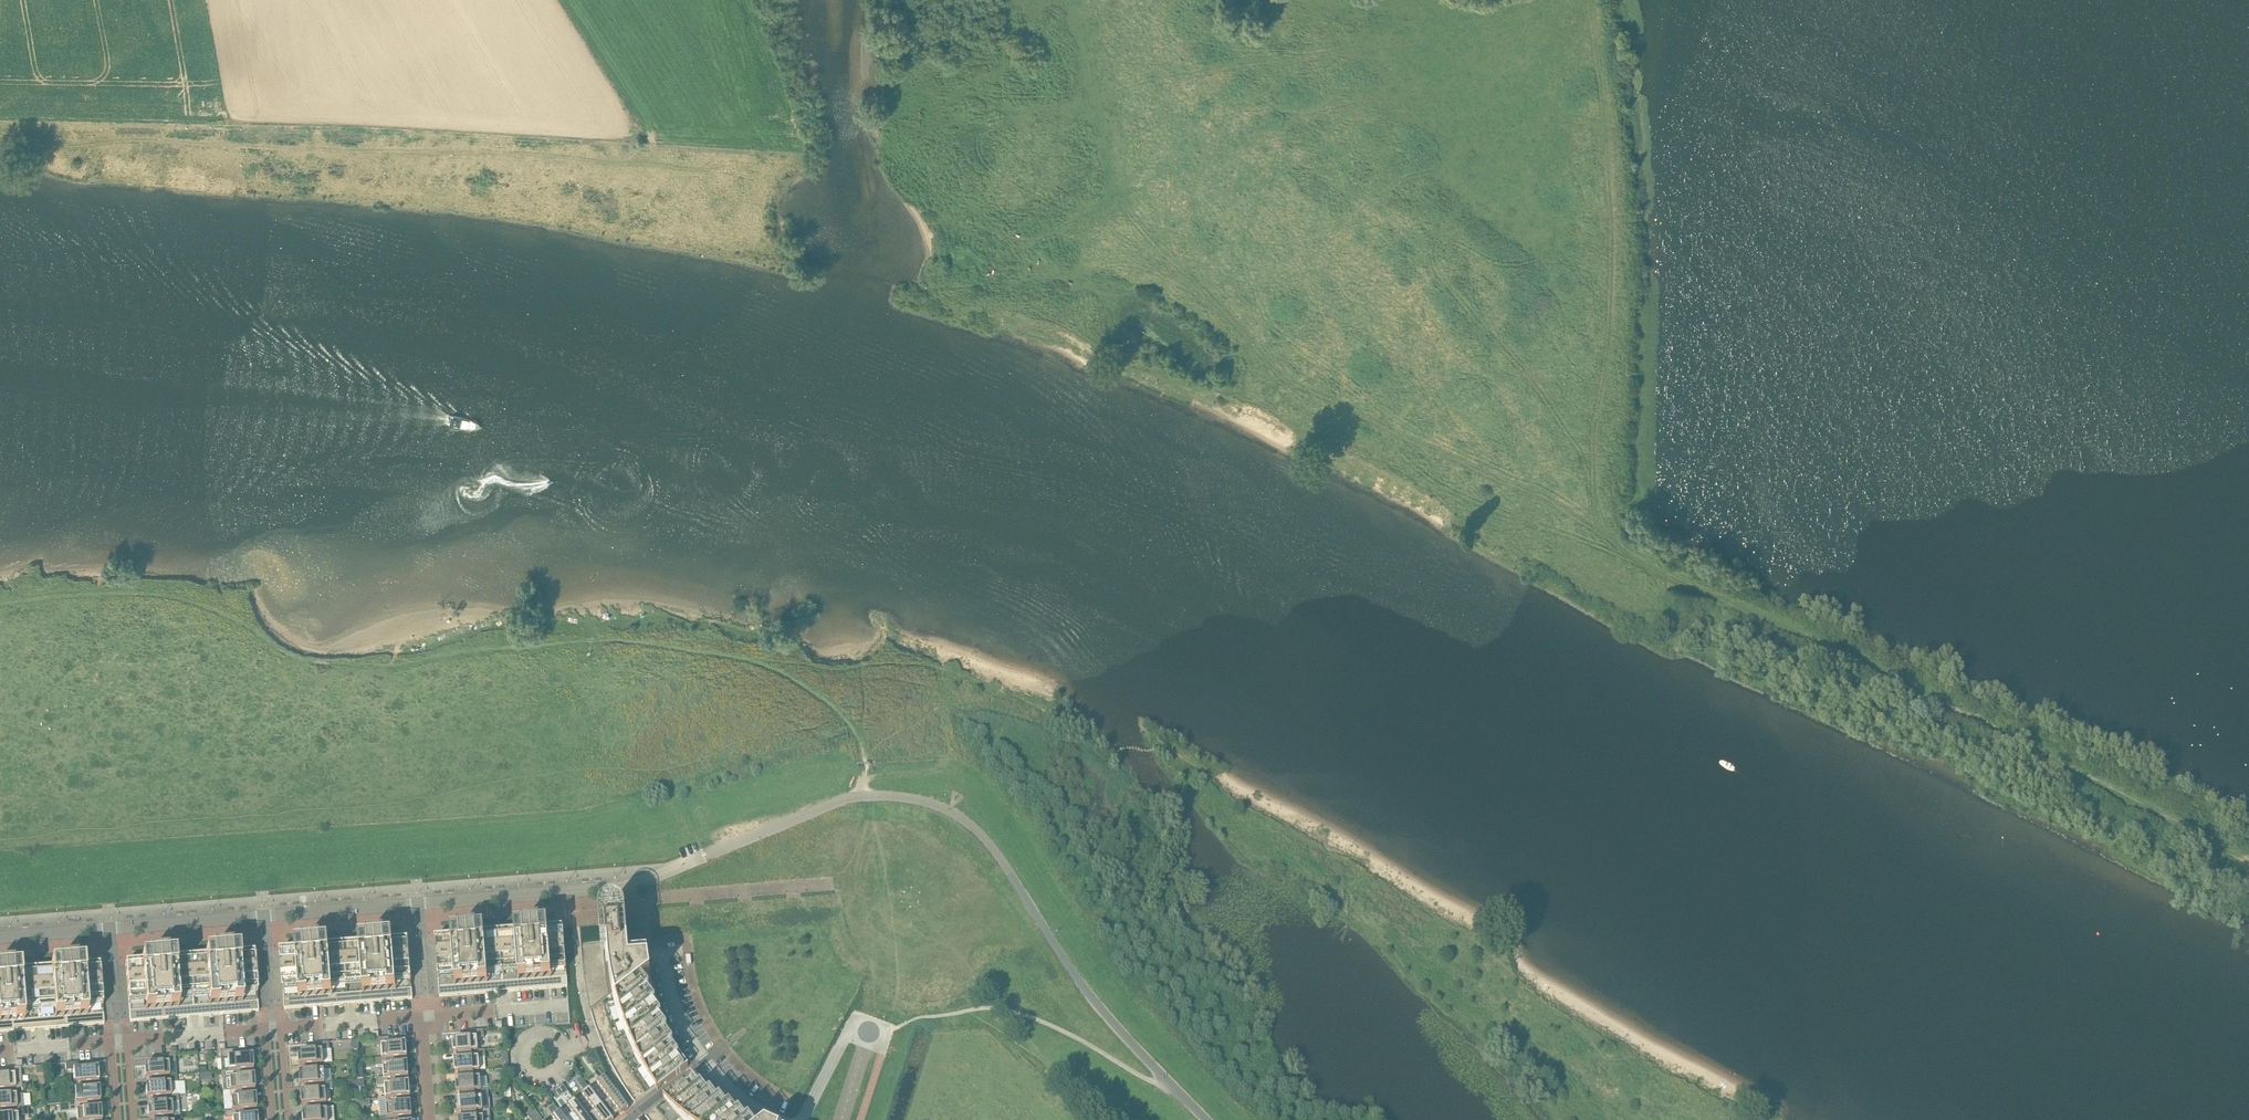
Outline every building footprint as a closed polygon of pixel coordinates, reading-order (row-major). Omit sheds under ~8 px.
[(667,1033),(661,1019),(658,1010),(654,996),(650,982),(648,967),(647,968),(647,969),(629,970),(626,921),(625,919),(624,917),(623,915),(622,913),(620,911),(619,910),(617,909),(614,909),(612,909),(610,909),(608,910),(605,911),(604,912),(602,914),(601,916),(600,918),(599,920),(599,923),(601,950),(607,950),(609,968),(610,981),(613,995),(591,1011),(596,1028),(602,1044),(609,1059),(615,1073),(623,1085),(631,1097),(635,1103),(655,1088),(657,1090),(688,1067),(679,1054),(674,1046),(667,1033)] [(521,931),(499,933),(504,991),(567,986),(568,986),(563,928),(540,930),(540,926),(539,926),(522,928),(521,928),(521,931)] [(458,936),(435,938),(439,997),(440,997),(493,992),(504,991),(499,933),(477,935),(477,931),(476,931),(458,933),(457,933),(458,936)] [(366,944),(344,945),(349,1004),(376,1002),(413,999),(408,940),(385,942),(385,939),(384,939),(367,940),(366,940),(366,944)] [(302,949),(280,951),(284,1005),(284,1009),(321,1006),(349,1004),(344,945),(322,947),(321,944),(303,945),(302,945),(302,949)] [(212,956),(190,958),(194,1016),(222,1014),(258,1011),(258,1007),(254,953),(231,955),(231,951),(230,951),(212,952),(211,953),(212,956)] [(148,961),(125,963),(130,1017),(130,1021),(167,1018),(194,1016),(190,958),(168,960),(167,956),(166,956),(149,958),(148,958),(148,961)] [(57,968),(35,970),(40,1029),(68,1026),(104,1023),(104,1019),(99,965),(77,967),(76,963),(75,963),(58,965),(57,965),(57,968)] [(12,1031),(40,1029),(35,970),(13,972),(13,969),(12,969),(0,970),(0,1032),(12,1031)] [(456,1043),(452,1043),(453,1053),(485,1050),(478,1051),(477,1038),(484,1038),(483,1030),(468,1031),(469,1039),(455,1040),(456,1043)] [(403,1047),(403,1044),(390,1045),(389,1038),(379,1038),(374,1039),(374,1046),(382,1046),(382,1058),(375,1059),(407,1057),(406,1047),(403,1047)] [(298,1055),(299,1065),(324,1063),(323,1051),(330,1050),(329,1042),(314,1044),(314,1051),(301,1052),(301,1055),(298,1055)] [(228,1071),(253,1069),(252,1059),(249,1059),(249,1056),(247,1056),(246,1049),(225,1051),(218,1051),(218,1052),(220,1052),(221,1072),(228,1071)] [(485,1050),(453,1053),(456,1053),(457,1062),(454,1063),(455,1073),(458,1073),(473,1072),(480,1071),(479,1058),(486,1058),(485,1050)] [(147,1067),(144,1068),(145,1078),(169,1076),(177,1075),(176,1062),(175,1055),(170,1055),(160,1056),(160,1063),(147,1064),(147,1067)] [(377,1079),(409,1077),(408,1067),(405,1067),(404,1057),(407,1057),(375,1059),(376,1067),(383,1066),(384,1078),(377,1079)] [(71,1063),(65,1064),(66,1072),(73,1071),(74,1083),(99,1081),(98,1071),(95,1071),(94,1068),(92,1069),(92,1061),(81,1062),(71,1063)] [(301,1085),(304,1085),(325,1083),(324,1070),(318,1071),(317,1064),(324,1064),(324,1063),(299,1065),(299,1066),(302,1065),(303,1075),(300,1075),(301,1085)] [(43,1065),(35,1066),(36,1074),(44,1073),(43,1065)] [(15,1088),(22,1088),(21,1068),(22,1067),(15,1068),(13,1068),(5,1068),(6,1075),(0,1076),(0,1090),(15,1088)] [(228,1071),(221,1072),(223,1091),(236,1090),(254,1089),(254,1079),(251,1079),(250,1070),(253,1069),(228,1071)] [(459,1082),(456,1083),(456,1093),(488,1090),(481,1090),(480,1078),(474,1078),(473,1072),(458,1073),(459,1082)] [(169,1076),(145,1078),(148,1078),(149,1087),(146,1087),(146,1097),(178,1095),(178,1094),(177,1082),(177,1075),(169,1076)] [(629,1109),(624,1102),(615,1089),(607,1075),(597,1082),(609,1099),(602,1105),(612,1118),(619,1112),(621,1114),(629,1109)] [(673,1092),(663,1099),(665,1101),(645,1116),(648,1119),(742,1119),(741,1119),(733,1113),(721,1104),(711,1094),(704,1087),(694,1075),(673,1092)] [(583,1076),(578,1079),(583,1089),(588,1087),(583,1076)] [(378,1099),(410,1096),(409,1086),(406,1087),(406,1077),(409,1077),(377,1079),(377,1087),(385,1086),(386,1098),(378,1099)] [(74,1083),(67,1084),(67,1091),(75,1091),(76,1103),(97,1102),(100,1102),(99,1091),(96,1091),(96,1087),(95,1082),(99,1082),(99,1081),(74,1083)] [(301,1095),(302,1105),(327,1103),(326,1090),(333,1089),(332,1083),(325,1083),(304,1085),(305,1095),(301,1095)] [(563,1086),(556,1091),(560,1096),(567,1091),(563,1086)] [(11,1109),(24,1108),(23,1094),(15,1095),(15,1088),(0,1090),(0,1109),(11,1109)] [(587,1116),(590,1119),(614,1119),(612,1118),(602,1105),(589,1088),(582,1094),(594,1110),(587,1116)] [(254,1089),(230,1091),(236,1091),(236,1097),(230,1098),(231,1110),(224,1111),(256,1109),(255,1099),(252,1099),(251,1089),(254,1089)] [(488,1090),(456,1093),(460,1093),(460,1102),(457,1102),(458,1112),(490,1110),(488,1090)] [(178,1095),(146,1097),(146,1098),(150,1098),(150,1107),(147,1107),(148,1117),(180,1115),(178,1095)] [(378,1099),(380,1119),(412,1116),(411,1106),(408,1106),(407,1097),(410,1097),(410,1096),(378,1099)] [(587,1116),(574,1099),(567,1105),(578,1119),(590,1119),(587,1116)] [(68,1104),(69,1111),(76,1111),(77,1119),(102,1119),(101,1111),(98,1111),(97,1106),(97,1102),(76,1103),(68,1104)] [(303,1119),(328,1119),(327,1110),(321,1110),(321,1104),(327,1103),(302,1105),(305,1105),(306,1115),(303,1115),(303,1119)] [(550,1108),(549,1111),(553,1116),(559,1111),(554,1105),(550,1108)] [(0,1109),(0,1119),(18,1119),(17,1117),(28,1116),(28,1107),(24,1108),(11,1109),(0,1109)] [(256,1109),(224,1111),(225,1119),(232,1118),(232,1119),(257,1119),(257,1118),(254,1119),(253,1109),(256,1109)] [(458,1112),(458,1113),(461,1113),(462,1119),(483,1119),(483,1118),(490,1117),(490,1110),(458,1112)] [(559,1111),(553,1116),(552,1116),(555,1119),(566,1119),(559,1111)]
